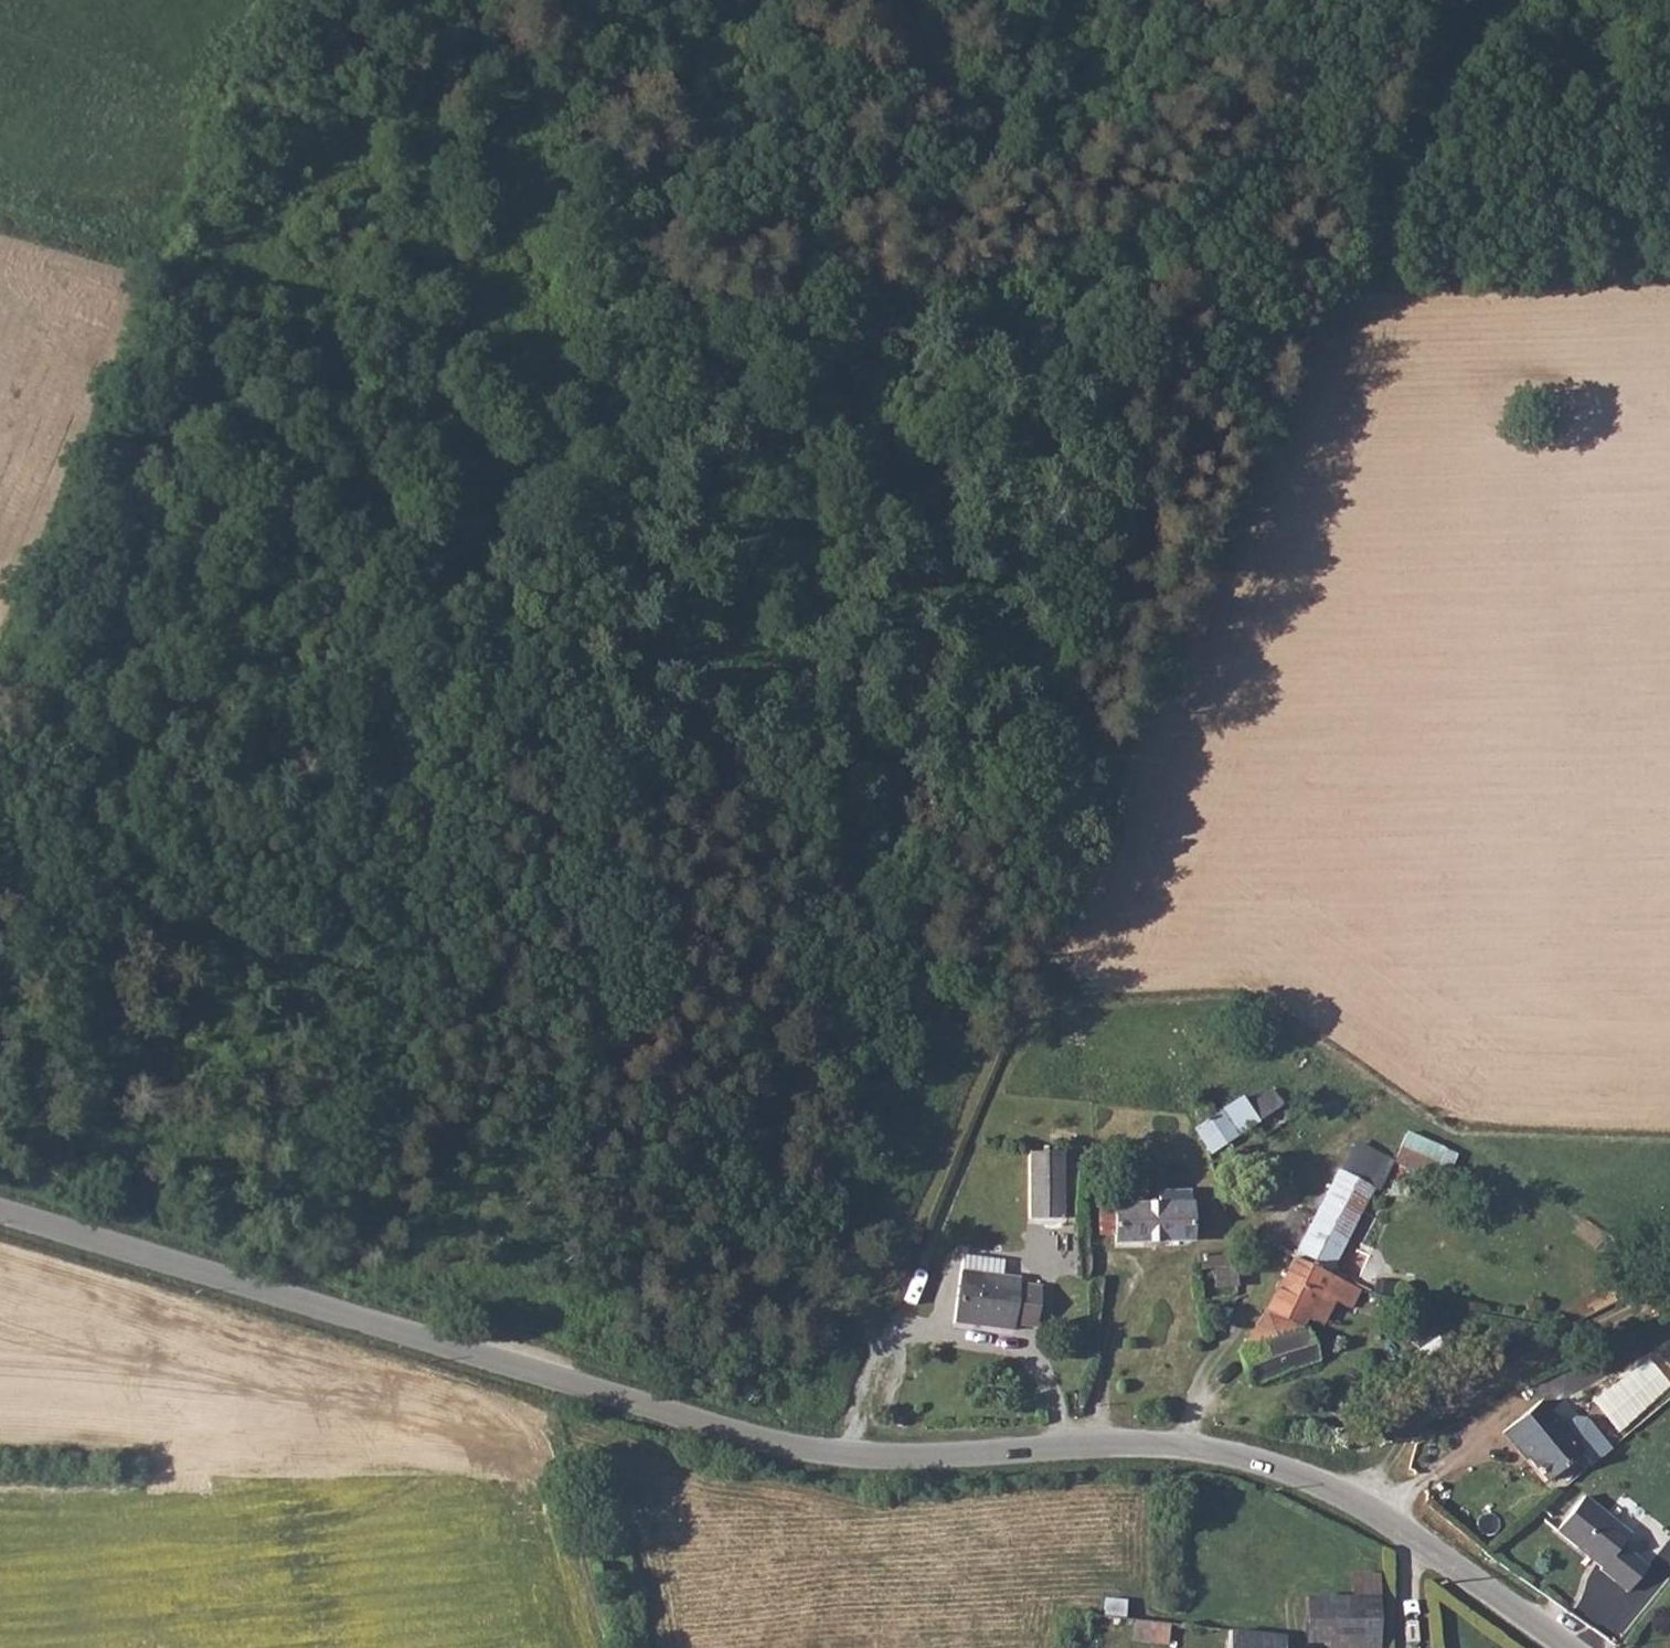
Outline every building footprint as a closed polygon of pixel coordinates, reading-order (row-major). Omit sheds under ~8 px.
[(1194,1126),(1208,1144),(1289,1109),(1270,1087),(1249,1100),(1241,1094),(1219,1105),(1207,1093),(1190,1105),(1202,1120),(1194,1126)] [(1405,1129),(1392,1161),(1430,1176),(1443,1145),(1405,1129)] [(1063,1153),(1028,1154),(1028,1221),(1064,1220),(1063,1153)] [(1347,1241),(1348,1241),(1375,1189),(1336,1168),(1309,1222),(1347,1241)] [(1176,1243),(1177,1207),(1115,1206),(1115,1242),(1176,1243)] [(1292,1254),(1330,1273),(1347,1241),(1309,1222),(1292,1254)] [(1303,1322),(1330,1273),(1292,1254),(1264,1311),(1276,1339),(1240,1356),(1242,1363),(1233,1369),(1242,1389),(1314,1361),(1303,1322)] [(1222,1298),(1219,1256),(1184,1258),(1187,1300),(1222,1298)] [(951,1264),(950,1330),(1010,1333),(1012,1328),(1034,1327),(1035,1289),(1013,1289),(1012,1282),(995,1282),(994,1263),(951,1264)] [(1669,1388),(1669,1381),(1647,1353),(1590,1399),(1616,1431),(1669,1388)] [(1570,1435),(1546,1408),(1512,1439),(1538,1468),(1541,1465),(1559,1485),(1588,1460),(1599,1472),(1620,1454),(1594,1424),(1583,1424),(1570,1435)] [(1610,1572),(1641,1601),(1661,1573),(1636,1551),(1643,1542),(1599,1501),(1570,1536),(1593,1556),(1597,1553),(1614,1568),(1610,1572)] [(1381,1642),(1383,1579),(1367,1576),(1363,1600),(1313,1596),(1308,1636),(1333,1639),(1381,1644),(1381,1642)] [(1394,1580),(1383,1579),(1381,1642),(1381,1644),(1394,1580)] [(1284,1633),(1231,1627),(1229,1647),(1282,1647),(1284,1633)] [(1381,1644),(1333,1639),(1333,1647),(1381,1647),(1381,1644)]
